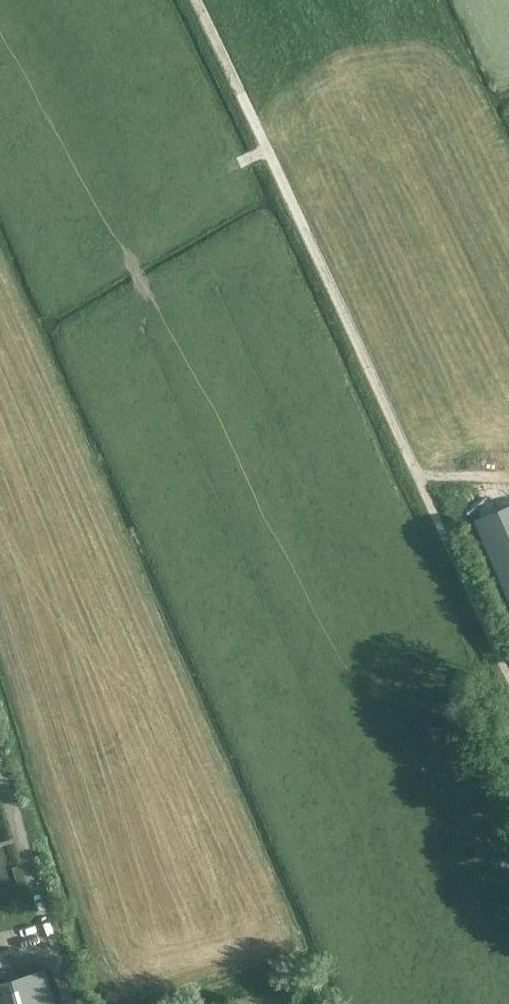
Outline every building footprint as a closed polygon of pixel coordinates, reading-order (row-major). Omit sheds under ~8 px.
[(508,597),(508,506),(476,519),(508,597)] [(43,968),(0,981),(0,1003),(54,1003),(43,968)]
